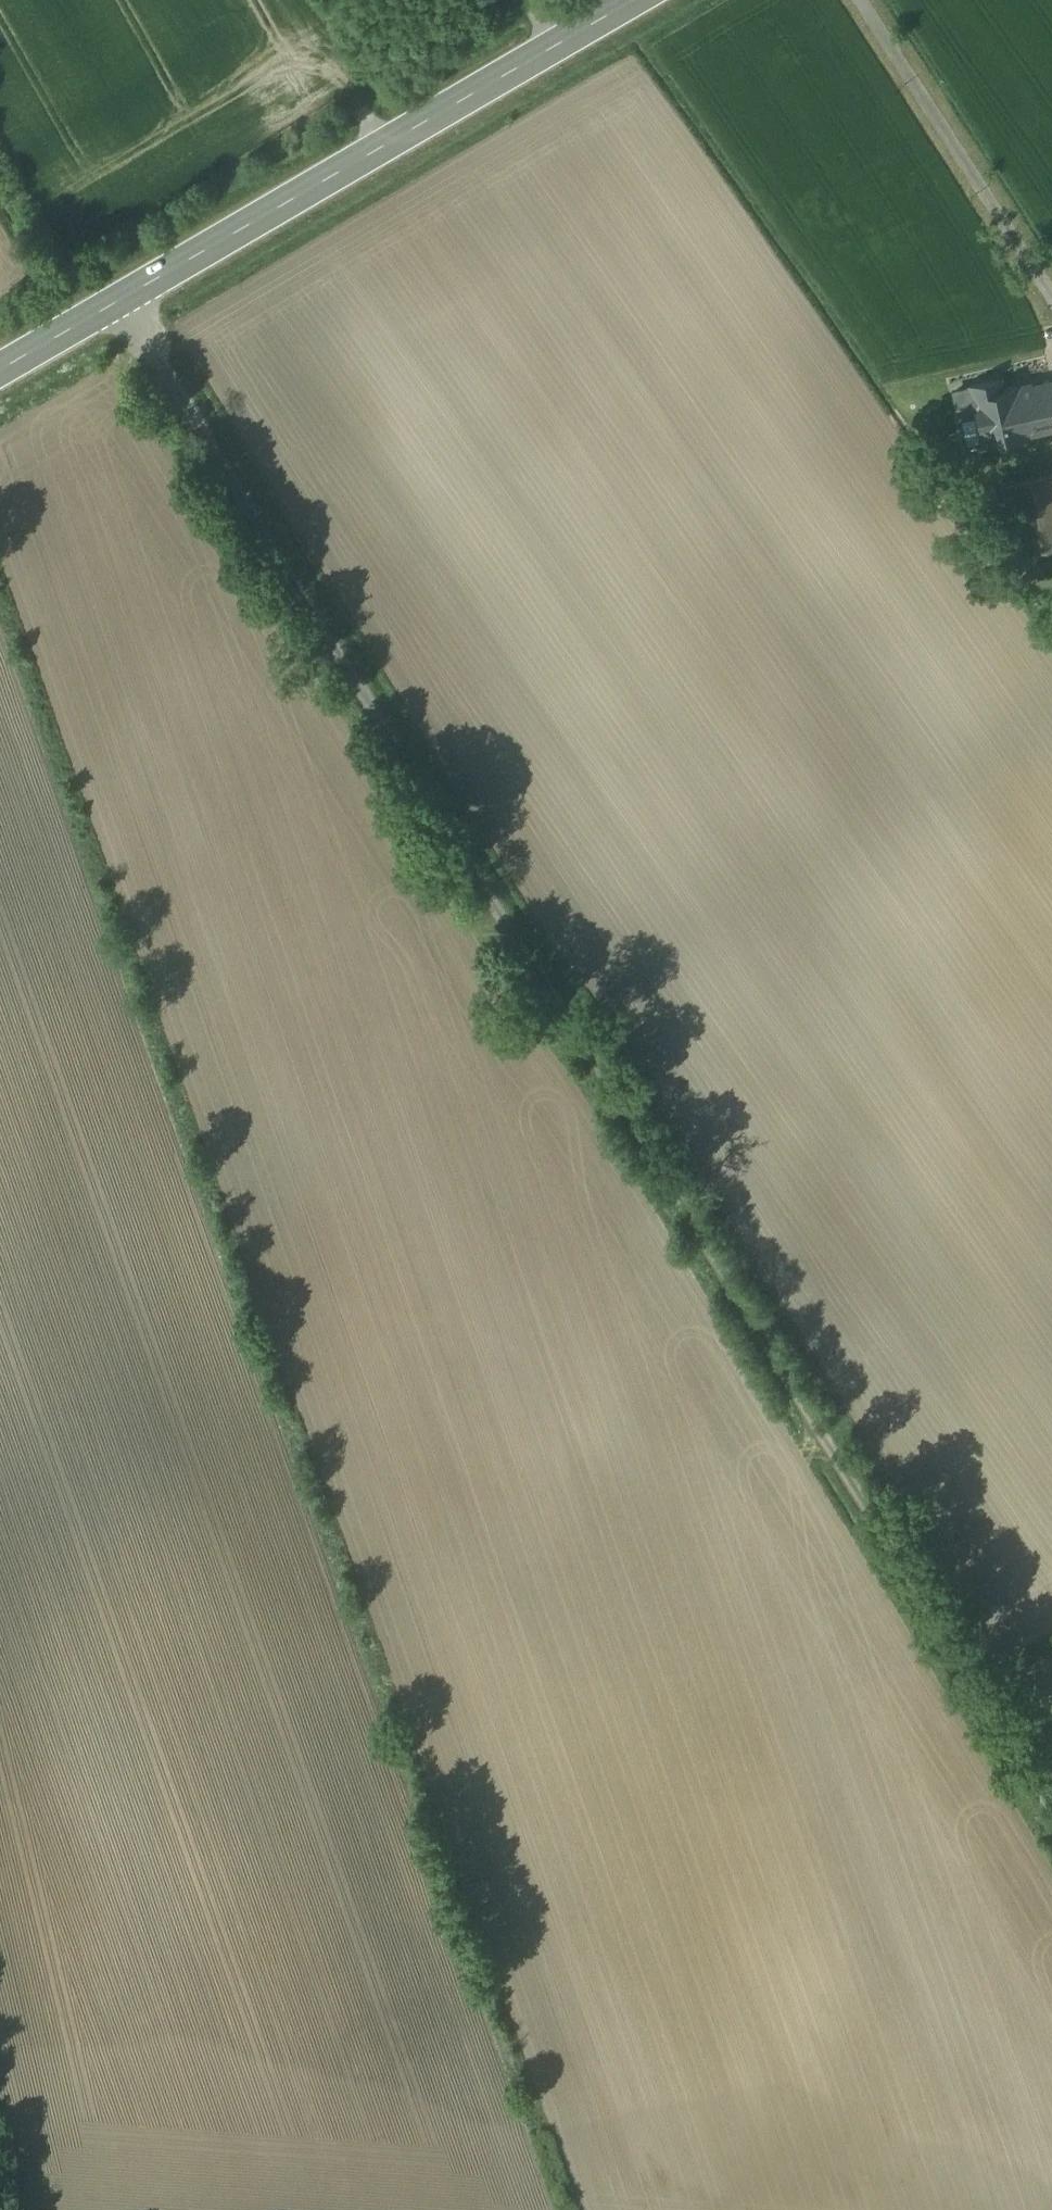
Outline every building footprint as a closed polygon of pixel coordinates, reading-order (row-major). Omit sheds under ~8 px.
[(1051,383),(1018,390),(1018,386),(996,391),(1006,436),(1023,433),(1024,435),(1044,431),(1044,429),(1051,427),(1051,385),(1051,383)] [(1000,488),(1014,551),(1051,543),(1051,476),(1000,488)]
